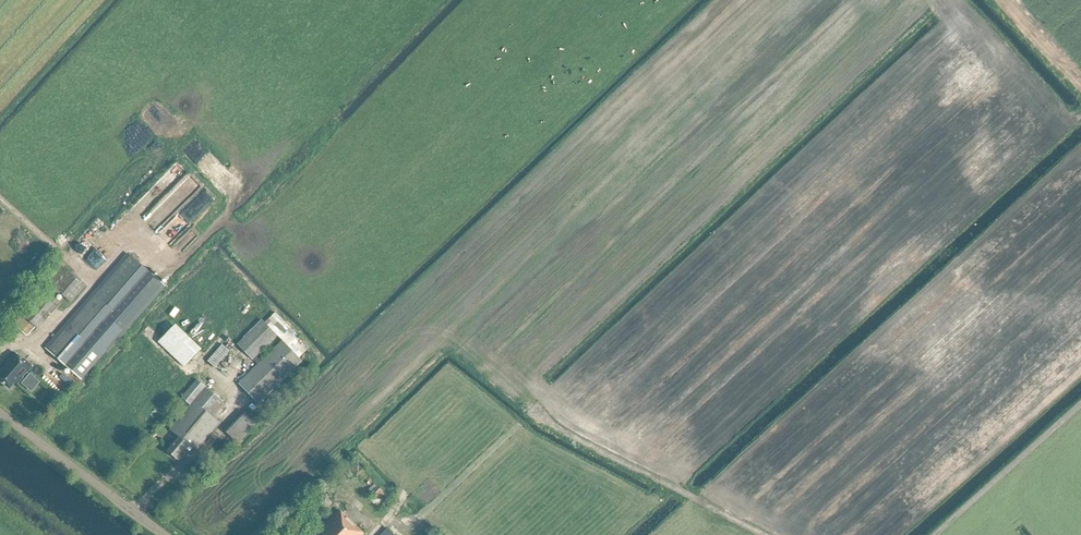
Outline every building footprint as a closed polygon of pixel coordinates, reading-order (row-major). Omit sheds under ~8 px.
[(212,160),(204,173),(215,179),(221,169),(217,166),(215,169),(212,167),(215,162),(212,160)] [(207,204),(214,201),(208,190),(202,194),(207,204)] [(141,218),(160,200),(152,191),(133,208),(141,218)] [(159,234),(170,244),(206,206),(201,202),(195,208),(192,211),(186,205),(159,234)] [(81,380),(165,285),(129,254),(46,349),(81,380)] [(71,303),(86,286),(76,278),(57,262),(38,283),(45,289),(22,315),(39,330),(58,308),(59,309),(63,304),(56,297),(60,293),(71,303)] [(265,323),(277,336),(282,341),(300,359),(311,349),(275,313),(265,323)] [(277,336),(265,323),(262,320),(238,344),(253,359),(258,364),(239,383),(258,403),(302,361),(300,359),(282,341),(261,362),(256,356),(277,336)] [(183,366),(202,348),(176,324),(158,341),(183,366)] [(216,368),(231,351),(222,344),(208,361),(216,368)] [(10,389),(15,383),(18,385),(34,366),(24,358),(24,359),(15,352),(6,364),(1,370),(2,371),(0,373),(0,381),(10,389)] [(22,382),(33,391),(42,380),(31,371),(22,382)] [(196,451),(220,422),(216,419),(218,417),(214,413),(223,401),(197,379),(182,398),(191,405),(170,429),(178,436),(167,450),(166,450),(178,460),(178,459),(189,445),(196,451)] [(257,425),(246,413),(226,432),(237,444),(257,425)] [(198,476),(208,467),(200,458),(190,468),(198,476)] [(364,534),(340,510),(315,534),(363,534),(364,534)]
